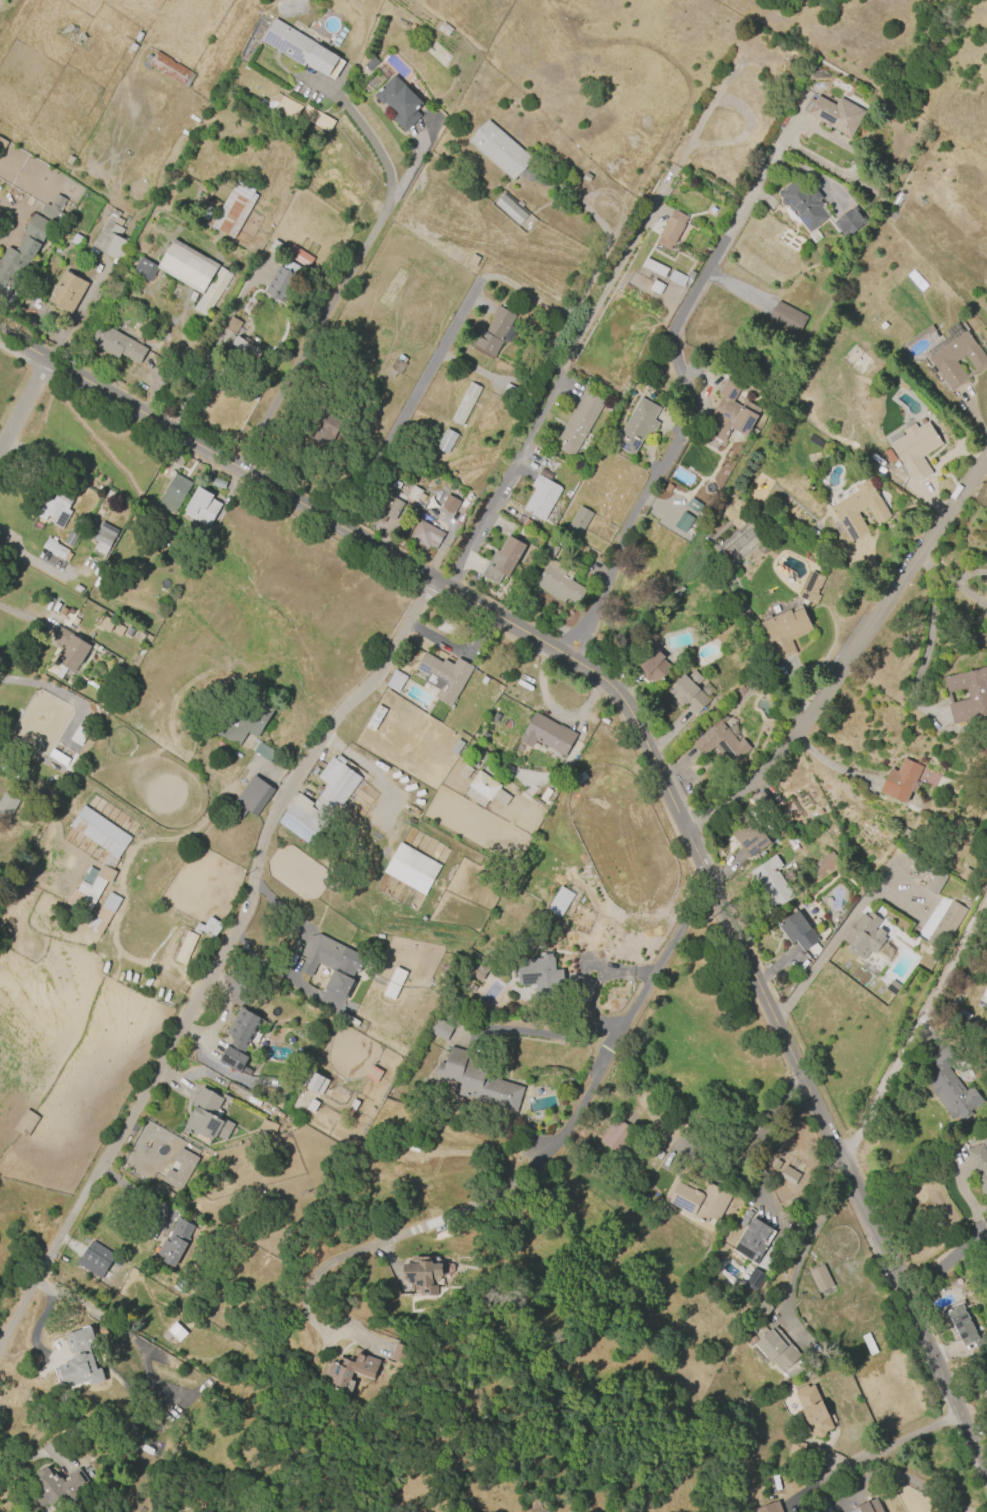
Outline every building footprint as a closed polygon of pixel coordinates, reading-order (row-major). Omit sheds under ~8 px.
[(261,41),(275,20),(339,58),(328,77),(306,64),(304,67),(261,41)] [(446,37),(436,29),(442,21),(452,29),(446,37)] [(156,51),(194,76),(186,88),(148,64),(156,51)] [(368,71),(363,65),(372,57),(377,62),(368,71)] [(373,96),(394,75),(422,104),(415,111),(420,116),(404,132),(390,118),(394,114),(384,103),(382,105),(373,96)] [(300,104),(275,94),(269,110),(294,120),(300,104)] [(850,138),(830,127),(829,130),(822,126),(824,123),(802,112),(809,99),(814,101),(817,96),(835,106),(839,98),(865,112),(850,138)] [(328,132),(299,116),(305,105),(334,121),(328,132)] [(512,179),(468,141),(486,119),(531,157),(512,179)] [(64,162),(69,155),(73,158),(69,165),(64,162)] [(859,178),(879,189),(875,196),(855,184),(859,178)] [(827,217),(809,232),(796,215),(798,214),(794,209),(792,212),(788,206),(783,206),(780,203),(781,199),(782,198),(780,197),(778,197),(778,190),(782,190),(789,184),(790,186),(798,179),(806,189),(811,189),(814,192),(816,191),(821,197),(818,199),(821,203),(820,208),(827,217)] [(232,239),(209,226),(230,190),(230,191),(236,180),(253,190),(252,193),(256,195),(232,239)] [(4,289),(0,291),(0,258),(7,246),(14,251),(24,233),(22,232),(32,214),(36,216),(43,203),(48,206),(55,194),(65,201),(59,211),(65,215),(57,228),(51,225),(28,264),(26,263),(9,292),(4,289)] [(518,226),(493,205),(503,194),(527,216),(518,226)] [(845,238),(833,222),(854,205),(866,221),(845,238)] [(91,245),(112,209),(119,213),(117,217),(122,220),(119,227),(123,229),(118,237),(129,243),(118,261),(91,245)] [(668,250),(655,242),(659,236),(658,235),(669,217),(670,217),(674,210),(686,217),(682,224),(684,225),(668,250)] [(69,242),(75,233),(82,238),(76,247),(69,242)] [(201,294),(157,268),(149,282),(131,271),(140,256),(157,266),(173,238),(218,265),(201,294)] [(267,250),(274,239),(282,244),(275,255),(267,250)] [(307,269),(313,259),(291,245),(285,255),(307,269)] [(467,263),(472,254),(479,258),(474,267),(467,263)] [(663,278),(641,266),(646,257),(668,269),(663,278)] [(298,278),(283,304),(263,292),(278,267),(281,269),(286,259),(302,269),(297,277),(298,278)] [(191,309),(220,267),(232,275),(204,318),(191,309)] [(46,300),(63,270),(87,284),(70,314),(46,300)] [(682,288),(667,280),(671,270),(687,278),(682,288)] [(659,295),(648,289),(653,279),(664,285),(659,295)] [(798,332),(769,316),(777,300),(807,316),(798,332)] [(515,315),(509,325),(516,329),(507,345),(501,342),(494,355),(474,343),(482,329),(485,331),(492,318),(491,318),(497,306),(515,315)] [(223,329),(230,316),(241,322),(233,335),(223,329)] [(966,329),(986,360),(986,366),(967,379),(969,381),(951,393),(923,353),(945,338),(941,331),(956,321),(963,331),(966,329)] [(117,358),(89,341),(100,322),(147,349),(138,365),(119,354),(117,358)] [(260,351),(249,372),(224,358),(236,336),(242,339),(244,336),(251,340),(248,344),(260,351)] [(389,368),(395,358),(397,359),(399,354),(406,359),(404,363),(406,364),(399,375),(396,373),(392,380),(387,376),(391,370),(389,368)] [(717,393),(730,370),(746,379),(733,401),(741,406),(745,400),(761,410),(745,436),(732,429),(724,442),(711,434),(721,417),(713,412),(723,396),(717,393)] [(266,383),(256,402),(246,397),(256,377),(266,383)] [(480,387),(461,426),(449,420),(469,381),(480,387)] [(558,438),(585,390),(604,401),(573,457),(559,449),(563,442),(558,438)] [(660,408),(653,420),(659,423),(652,435),(647,432),(633,456),(613,445),(640,397),(660,408)] [(313,441),(331,447),(341,419),(323,413),(313,441)] [(914,485),(889,444),(904,435),(901,431),(914,423),(916,427),(926,421),(941,444),(921,457),(931,474),(914,485)] [(457,435),(446,455),(434,449),(445,428),(457,435)] [(890,464),(882,452),(888,448),(896,459),(890,464)] [(159,502),(177,472),(193,482),(175,512),(159,502)] [(522,509),(534,488),(530,486),(537,474),(561,487),(543,520),(522,509)] [(850,542),(837,521),(838,520),(830,507),(857,490),(854,487),(867,479),(890,517),(877,525),(866,507),(857,513),(868,531),(850,542)] [(77,494),(62,522),(38,509),(45,496),(54,501),(62,485),(77,494)] [(406,497),(412,485),(422,491),(416,502),(406,497)] [(208,528),(185,515),(186,512),(185,511),(199,487),(213,495),(211,499),(222,505),(208,528)] [(383,524),(371,516),(385,492),(389,494),(390,492),(397,496),(395,499),(405,505),(395,521),(388,516),(383,524)] [(439,507),(446,494),(459,501),(452,515),(439,507)] [(565,529),(579,505),(592,513),(578,536),(565,529)] [(685,533),(693,518),(682,512),(673,527),(685,533)] [(411,535),(421,517),(446,532),(440,543),(431,538),(428,544),(422,541),(421,544),(415,540),(417,538),(411,535)] [(92,539),(102,521),(119,530),(103,561),(90,554),(97,541),(92,539)] [(496,585),(480,576),(494,551),(498,553),(508,536),(525,546),(515,564),(520,571),(514,582),(502,575),(496,585)] [(62,562),(47,554),(48,552),(41,548),(47,537),(56,542),(55,544),(68,551),(62,562)] [(557,547),(551,558),(540,552),(546,541),(557,547)] [(533,585),(545,565),(546,566),(550,559),(571,572),(567,579),(585,590),(576,605),(565,599),(563,603),(533,585)] [(798,594),(808,572),(810,573),(812,570),(825,577),(817,594),(820,595),(816,605),(799,597),(800,595),(798,594)] [(813,631),(791,642),(796,654),(772,666),(763,647),(770,644),(760,623),(790,609),(792,613),(802,608),(813,631)] [(99,629),(121,637),(125,626),(103,618),(99,629)] [(61,625),(92,644),(75,672),(55,659),(64,646),(53,639),(61,625)] [(634,665),(651,646),(664,657),(662,660),(672,668),(656,686),(645,676),(644,677),(634,669),(636,667),(634,665)] [(414,669),(424,652),(441,662),(443,659),(452,665),(456,657),(473,667),(450,706),(434,696),(438,690),(424,681),(427,676),(414,669)] [(944,678),(986,667),(986,690),(986,717),(953,726),(948,704),(950,704),(944,678)] [(681,708),(665,692),(683,674),(686,677),(693,669),(702,678),(695,686),(709,700),(694,715),(684,704),(681,708)] [(385,686),(397,693),(406,677),(394,670),(385,686)] [(274,710),(258,739),(248,733),(240,747),(212,731),(233,695),(249,704),(253,698),(274,710)] [(370,719),(378,705),(387,710),(374,732),(370,729),(366,727),(370,719)] [(534,712),(577,735),(564,757),(535,740),(531,748),(518,741),(534,712)] [(692,743),(720,719),(738,741),(740,739),(749,749),(730,766),(714,747),(703,756),(692,743)] [(449,751),(457,739),(464,744),(456,755),(449,751)] [(277,753),(258,743),(253,753),(271,764),(277,753)] [(370,790),(374,793),(371,797),(346,831),(332,821),(313,847),(279,823),(300,794),(314,805),(328,786),(317,778),(333,758),(335,760),(338,756),(346,762),(342,766),(361,780),(359,782),(370,790)] [(880,793),(890,770),(896,773),(902,760),(922,769),(906,804),(880,793)] [(468,785),(479,769),(501,786),(490,801),(468,785)] [(255,773),(276,788),(257,815),(248,808),(243,816),(224,803),(230,795),(236,800),(255,773)] [(510,797),(499,789),(492,799),(503,806),(510,797)] [(765,790),(776,807),(762,816),(751,799),(765,790)] [(7,821),(0,817),(0,798),(4,791),(20,800),(7,821)] [(84,804),(132,837),(118,858),(119,859),(113,868),(117,871),(110,882),(107,881),(106,883),(88,914),(66,901),(74,887),(78,889),(80,884),(91,866),(99,870),(109,852),(70,825),(84,804)] [(771,843),(750,858),(727,826),(748,811),(771,843)] [(787,841),(799,832),(804,840),(797,845),(805,856),(795,862),(785,847),(789,844),(787,841)] [(383,873),(424,895),(441,865),(399,843),(383,873)] [(810,868),(809,866),(830,851),(839,863),(832,868),(818,878),(810,868)] [(779,869),(776,872),(793,898),(773,911),(747,872),(751,870),(774,854),(782,867),(779,869)] [(936,895),(946,876),(936,870),(926,889),(936,895)] [(545,909),(559,886),(573,894),(559,918),(545,909)] [(122,899),(101,936),(82,925),(89,914),(95,918),(110,891),(122,899)] [(928,942),(953,900),(968,909),(943,951),(928,942)] [(789,943),(777,925),(797,911),(817,941),(801,952),(793,941),(789,943)] [(853,956),(845,950),(849,945),(842,940),(848,933),(846,931),(853,922),(854,923),(862,913),(865,916),(869,912),(880,921),(874,929),(875,931),(878,927),(885,933),(883,936),(886,939),(874,955),(870,952),(864,960),(855,954),(853,956)] [(197,923),(193,929),(213,940),(222,924),(208,917),(203,927),(197,923)] [(196,935),(184,931),(175,962),(187,965),(196,935)] [(299,971),(305,958),(299,955),(308,937),(318,934),(365,956),(345,998),(325,988),(334,970),(316,961),(310,976),(299,971)] [(564,989),(533,992),(533,984),(518,986),(515,960),(541,958),(540,955),(551,954),(552,957),(553,957),(554,970),(562,969),(564,989)] [(470,976),(480,961),(489,966),(480,982),(470,976)] [(406,972),(394,967),(382,995),(393,1001),(406,972)] [(240,1073),(219,1061),(230,1043),(231,1044),(235,1036),(227,1032),(242,1006),(263,1018),(244,1052),(250,1055),(240,1073)] [(447,1041),(430,1032),(438,1017),(455,1026),(447,1041)] [(485,1076),(523,1088),(515,1113),(456,1095),(460,1084),(434,1076),(438,1062),(444,1064),(449,1046),(490,1059),(485,1076)] [(948,1068),(966,1093),(972,1088),(983,1103),(970,1113),(972,1116),(963,1123),(960,1119),(958,1120),(957,1118),(953,1120),(929,1087),(932,1085),(928,1079),(938,1072),(929,1060),(944,1049),(954,1063),(948,1068)] [(382,1070),(369,1066),(364,1079),(377,1083),(382,1070)] [(305,1088),(313,1072),(328,1081),(320,1096),(305,1088)] [(192,1105),(203,1086),(224,1099),(222,1102),(226,1104),(218,1119),(225,1122),(213,1142),(199,1134),(197,1137),(184,1129),(196,1107),(192,1105)] [(601,1140),(618,1117),(639,1133),(622,1156),(601,1140)] [(258,1129),(272,1136),(277,1126),(263,1119),(258,1129)] [(982,1140),(986,1138),(986,1199),(984,1200),(975,1175),(981,1173),(980,1170),(973,1172),(964,1150),(983,1143),(982,1140)] [(161,1181),(168,1169),(174,1173),(179,1164),(172,1161),(180,1147),(199,1158),(180,1191),(161,1181)] [(793,1186),(800,1174),(784,1166),(778,1177),(793,1186)] [(715,1227),(668,1203),(678,1183),(693,1190),(693,1189),(701,1193),(708,1181),(732,1194),(715,1227)] [(179,1217),(194,1226),(188,1237),(190,1238),(187,1243),(189,1243),(174,1268),(164,1261),(165,1259),(157,1254),(179,1217)] [(731,1250),(752,1217),(775,1232),(755,1264),(731,1250)] [(77,1264),(93,1240),(117,1255),(101,1279),(77,1264)] [(402,1264),(419,1264),(419,1261),(432,1261),(432,1264),(442,1264),(442,1276),(431,1276),(431,1285),(436,1285),(436,1295),(418,1295),(418,1288),(413,1287),(413,1283),(405,1283),(405,1281),(402,1281),(402,1264)] [(820,1293),(809,1272),(824,1264),(835,1285),(820,1293)] [(753,1268),(766,1277),(759,1289),(745,1280),(753,1268)] [(962,1304),(979,1339),(965,1346),(947,1312),(962,1304)] [(170,1348),(186,1336),(177,1322),(160,1335),(170,1348)] [(774,1327),(800,1356),(781,1374),(770,1361),(769,1362),(754,1345),(774,1327)] [(64,1384),(59,1366),(68,1364),(68,1360),(74,1359),(73,1356),(82,1354),(82,1352),(70,1354),(65,1334),(69,1333),(70,1334),(73,1333),(73,1332),(92,1328),(96,1347),(88,1349),(89,1353),(99,1351),(106,1382),(89,1386),(88,1382),(75,1385),(74,1381),(64,1384)] [(390,1359),(396,1343),(405,1346),(398,1362),(390,1359)] [(359,1353),(379,1362),(372,1379),(353,1372),(349,1381),(354,1383),(346,1402),(339,1399),(341,1392),(338,1391),(338,1393),(329,1389),(331,1384),(323,1381),(331,1362),(338,1365),(341,1358),(355,1363),(359,1353)] [(793,1393),(812,1385),(819,1401),(822,1400),(833,1427),(824,1432),(823,1436),(818,1438),(813,1436),(808,1425),(805,1426),(799,1411),(800,1411),(793,1393)] [(792,1440),(807,1444),(802,1465),(787,1461),(792,1440)] [(39,1510),(31,1499),(39,1493),(33,1484),(40,1479),(37,1474),(47,1467),(53,1476),(56,1474),(60,1479),(62,1478),(65,1483),(78,1474),(75,1471),(79,1468),(90,1484),(86,1487),(84,1484),(77,1489),(81,1495),(70,1503),(65,1497),(49,1508),(47,1504),(39,1510)] [(875,1498),(882,1511),(850,1511),(849,1510),(875,1498)] [(777,1501),(781,1511),(754,1511),(753,1510),(777,1501)]
